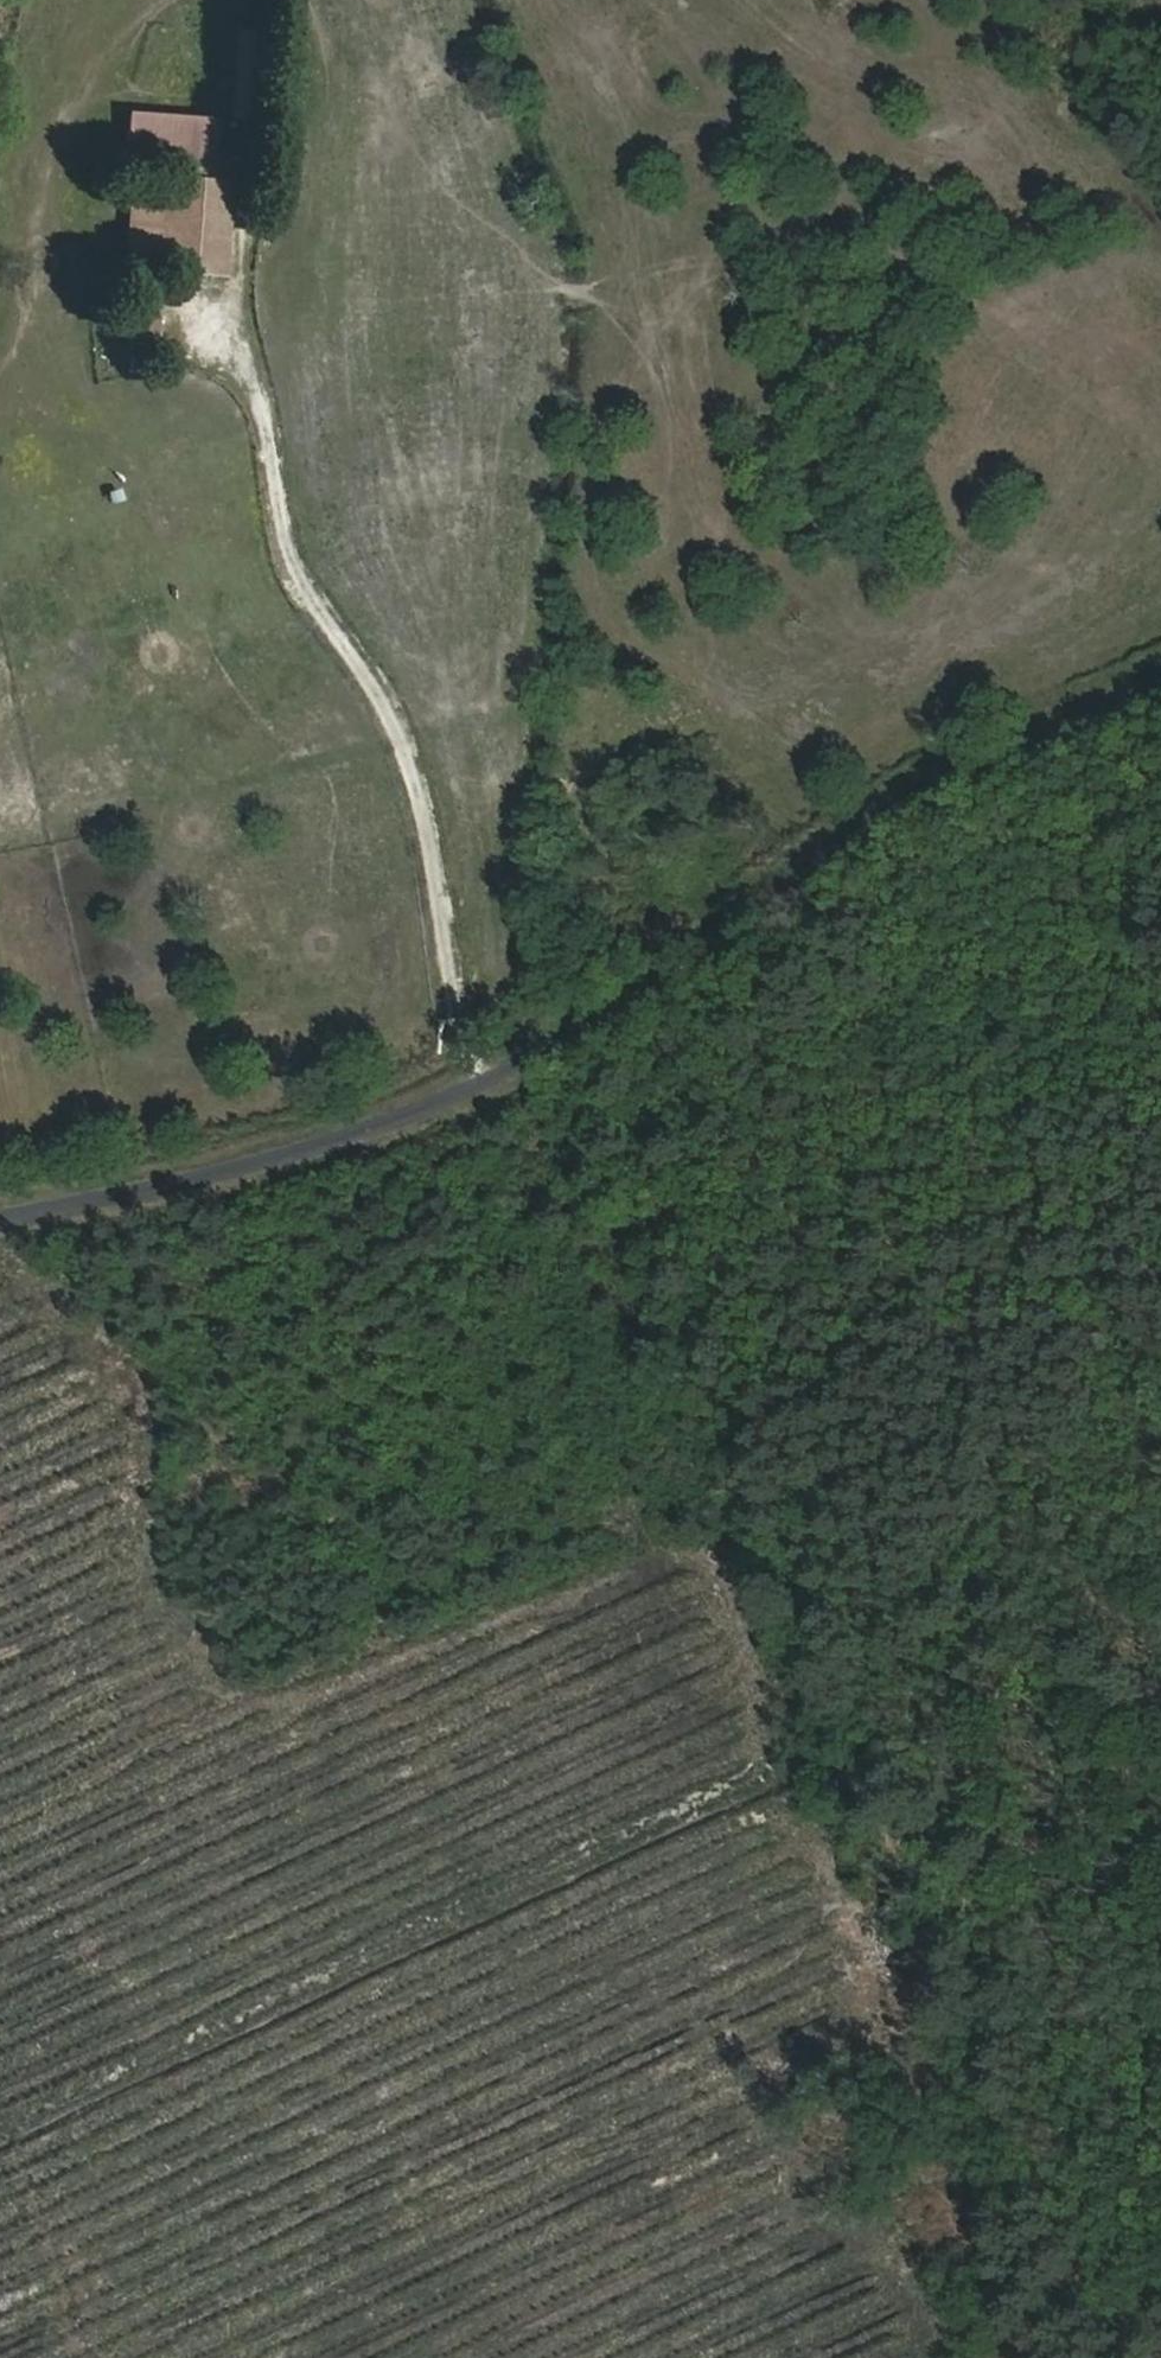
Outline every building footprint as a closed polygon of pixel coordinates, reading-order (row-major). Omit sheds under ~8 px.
[(193,170),(192,187),(240,190),(242,173),(193,170)] [(158,265),(187,267),(192,187),(163,185),(158,265)] [(192,187),(187,267),(235,271),(240,190),(192,187)] [(240,190),(235,271),(251,271),(257,191),(240,190)]
